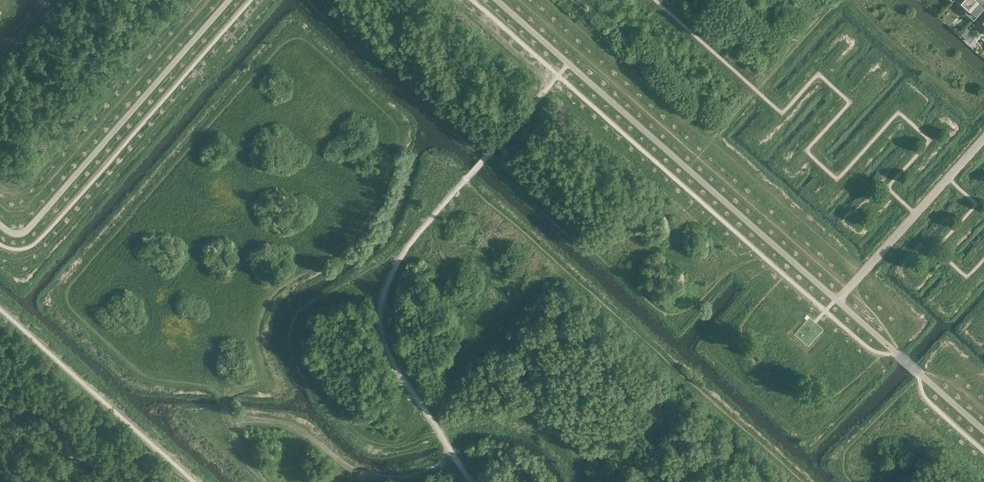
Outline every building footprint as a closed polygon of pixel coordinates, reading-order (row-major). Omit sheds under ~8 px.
[(974,17),(983,6),(983,0),(963,0),(968,5),(965,9),(974,17)]
